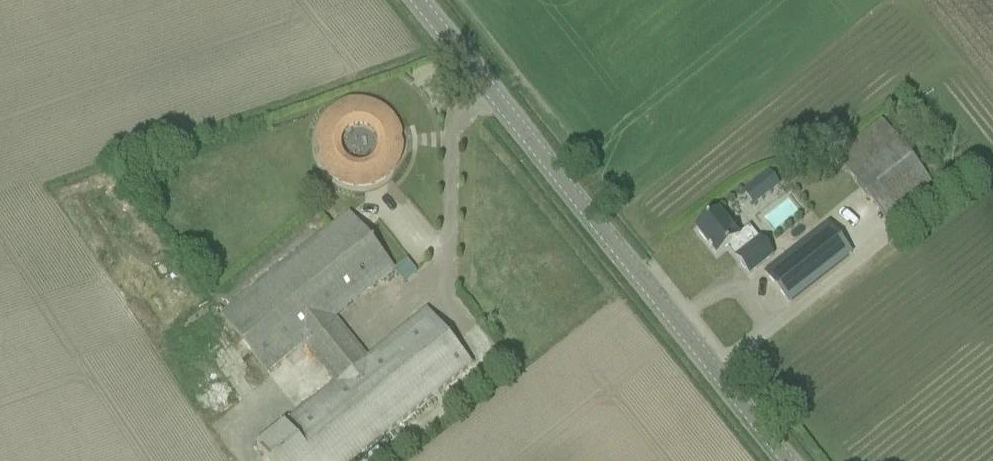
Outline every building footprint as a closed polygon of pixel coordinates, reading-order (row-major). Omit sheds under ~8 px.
[(400,147),(400,145),(395,144),(395,136),(399,135),(399,134),(398,130),(396,127),(395,124),(393,121),(391,118),(389,115),(386,113),(383,110),(380,108),(375,106),(372,105),(368,103),(364,103),(360,102),(357,102),(354,102),(350,103),(347,103),(342,105),(339,106),(337,107),(333,110),(330,112),(328,114),(325,118),(323,120),(321,123),(319,127),(318,130),(317,133),(316,136),(315,140),(321,140),(324,159),(318,161),(321,166),(323,170),(325,172),(328,175),(331,178),(335,181),(338,182),(341,184),(344,185),(349,186),(354,187),(357,187),(361,187),(365,187),(370,185),(374,184),(378,182),(380,181),(383,179),(387,176),(389,173),(391,171),(393,169),(395,165),(397,160),(398,157),(399,155),(400,151),(400,149),(400,147)] [(833,157),(888,225),(935,187),(880,120),(833,157)] [(759,188),(765,196),(781,183),(774,176),(759,188)] [(748,274),(763,261),(771,255),(758,238),(751,245),(741,232),(738,235),(719,211),(694,230),(715,256),(727,247),(748,274)] [(454,378),(470,366),(424,310),(367,357),(334,317),(392,270),(347,214),(220,316),(265,372),(301,343),(333,383),(253,444),(267,460),(353,460),(454,378)] [(777,310),(792,298),(849,252),(827,225),(755,283),(777,310)]
